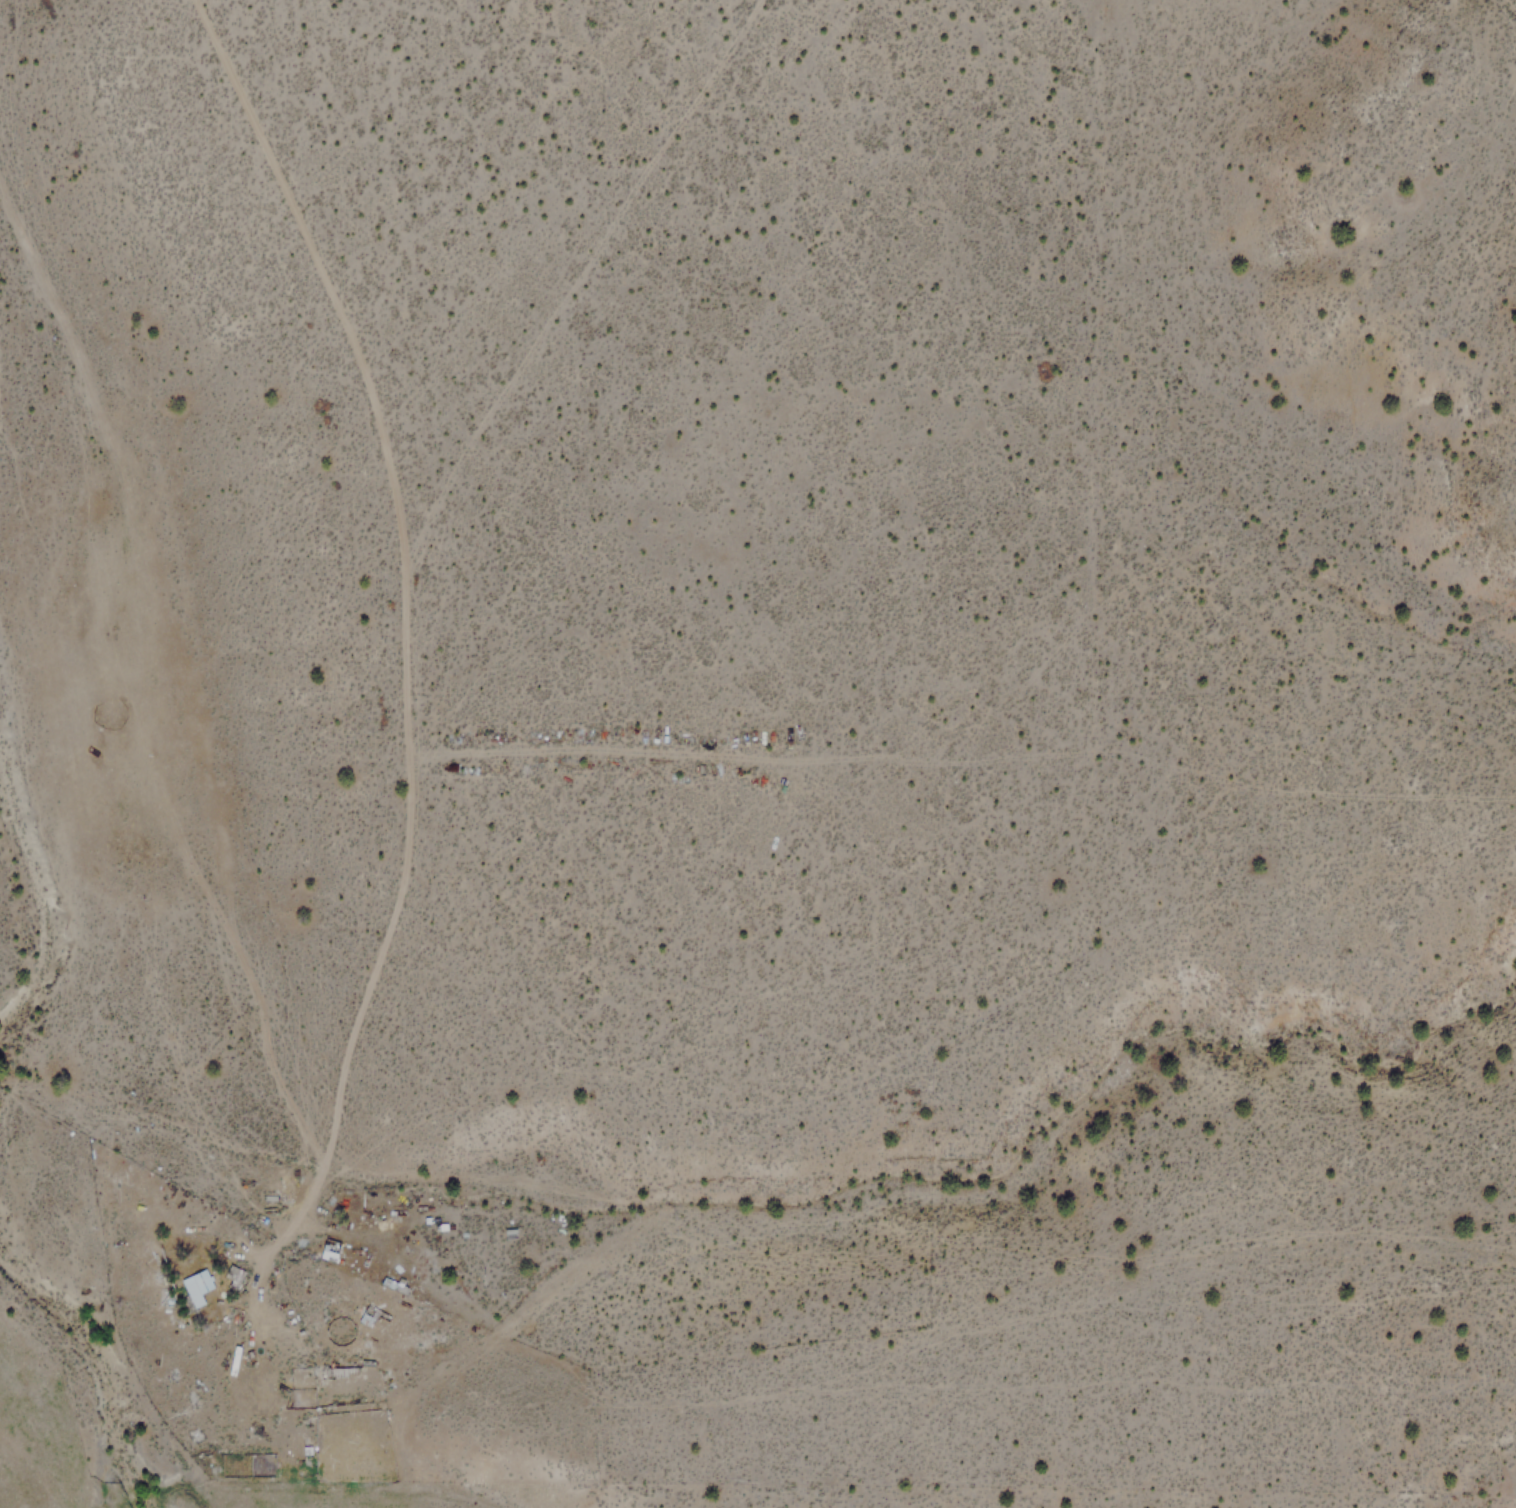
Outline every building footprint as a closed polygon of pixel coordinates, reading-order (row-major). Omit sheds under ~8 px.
[(343,1243),(326,1240),(323,1260),(339,1263),(343,1243)] [(218,1289),(207,1269),(182,1283),(197,1309),(207,1303),(204,1297),(218,1289)] [(243,1348),(234,1347),(231,1375),(240,1376),(243,1348)]
